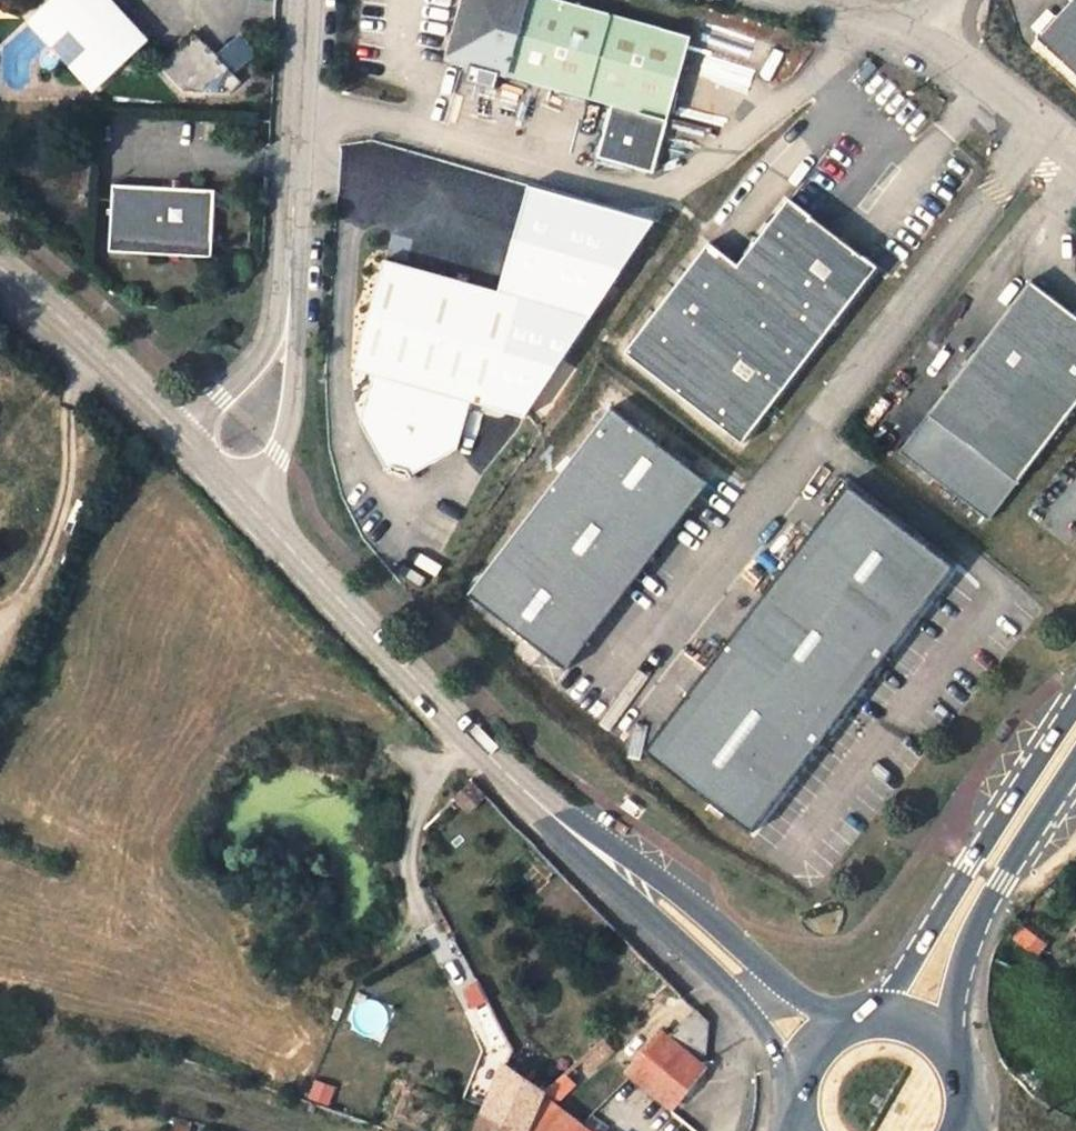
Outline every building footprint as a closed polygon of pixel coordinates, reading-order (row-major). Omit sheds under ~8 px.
[(89,0),(31,0),(12,17),(15,21),(32,39),(34,42),(49,29),(61,29),(74,42),(74,51),(56,66),(76,89),(125,45),(169,92),(212,95),(213,95),(223,83),(179,35),(153,55),(117,17),(109,24),(88,1),(89,0)] [(101,0),(89,0),(88,1),(109,24),(117,17),(101,0)] [(448,43),(439,48),(458,72),(464,68),(472,68),(611,102),(598,157),(655,170),(667,116),(686,35),(540,0),(457,0),(448,43)] [(1034,37),(1075,72),(1075,0),(1065,0),(1034,37)] [(34,42),(56,66),(74,51),(74,42),(61,29),(49,29),(34,42)] [(515,298),(485,408),(521,418),(654,223),(528,187),(499,293),(515,298)] [(196,202),(97,197),(93,266),(192,270),(196,202)] [(734,443),(873,269),(786,200),(734,265),(705,242),(618,351),(734,443)] [(349,372),(367,378),(355,425),(382,472),(406,476),(451,450),(465,404),(485,408),(515,298),(499,293),(379,261),(349,372)] [(1016,470),(1075,391),(1075,318),(1022,277),(925,404),(1016,470)] [(603,403),(462,592),(561,666),(702,477),(603,403)] [(1016,470),(925,404),(892,448),(982,516),(1016,470)] [(841,481),(639,750),(748,832),(949,562),(841,481)] [(1012,725),(1003,720),(993,739),(1002,744),(1012,725)] [(492,804),(475,787),(443,809),(457,828),(492,804)] [(640,809),(625,797),(617,807),(633,819),(640,809)] [(469,1010),(486,1002),(477,983),(460,992),(469,1010)] [(667,1040),(662,1036),(639,1077),(675,1114),(712,1065),(707,1018),(697,1008),(667,1040)] [(599,1057),(623,1040),(615,1026),(601,1035),(589,1043),(599,1057)] [(477,1102),(519,1126),(538,1076),(500,1053),(477,1102)] [(571,1055),(538,1076),(553,1088),(580,1068),(571,1055)] [(538,1076),(519,1126),(528,1130),(588,1130),(594,1125),(553,1088),(538,1076)] [(328,1106),(335,1086),(312,1078),(305,1098),(328,1106)] [(519,1126),(477,1102),(464,1130),(528,1130),(519,1126)] [(658,1130),(694,1130),(676,1113),(658,1130)] [(190,1120),(170,1117),(167,1130),(188,1130),(190,1120)]
